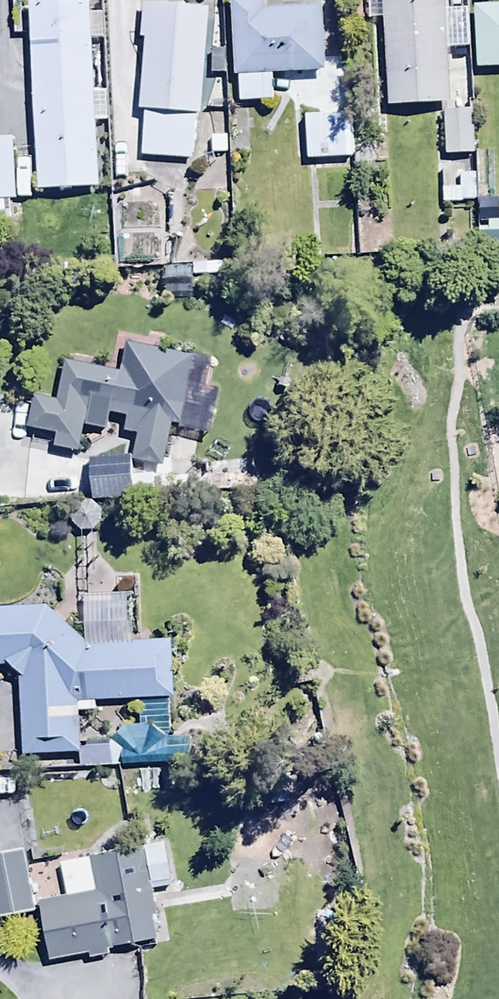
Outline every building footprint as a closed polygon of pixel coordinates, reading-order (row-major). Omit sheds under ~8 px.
[(386,23),(389,113),(452,110),(450,55),(470,54),(469,15),(447,16),(447,0),(369,0),(369,23),(386,23)] [(274,81),(328,79),(325,3),(294,4),(294,14),(266,15),(266,4),(234,6),(236,83),(241,83),(242,108),(275,107),(274,81)] [(91,5),(30,9),(39,199),(102,195),(98,127),(110,126),(108,97),(96,98),(93,48),(105,47),(104,20),(92,21),(91,5)] [(143,161),(193,165),(196,121),(204,122),(212,14),(145,10),(143,44),(146,44),(141,117),(146,117),(143,161)] [(475,11),(478,74),(498,73),(498,10),(475,11)] [(474,116),(447,116),(447,160),(474,159),(474,116)] [(353,117),(307,118),(308,164),(354,162),(353,117)] [(0,145),(0,217),(7,216),(6,204),(18,204),(15,144),(0,145)] [(461,174),(443,173),(443,207),(476,208),(477,179),(461,179),(461,174)] [(130,196),(116,196),(118,267),(159,265),(157,206),(130,207),(130,196)] [(482,251),(498,251),(498,228),(487,228),(487,234),(481,235),(482,251)] [(195,265),(195,280),(227,280),(227,265),(195,265)] [(193,270),(165,271),(166,302),(194,300),(193,270)] [(213,367),(130,351),(123,380),(68,370),(60,408),(34,403),(28,433),(58,439),(55,453),(80,458),(85,432),(107,436),(110,419),(129,423),(126,438),(140,440),(135,467),(167,473),(177,425),(184,426),(191,390),(208,393),(213,367)] [(132,462),(91,462),(92,506),(133,505),(132,462)] [(71,516),(72,528),(82,537),(97,535),(104,527),(103,513),(91,507),(78,507),(71,516)] [(88,650),(50,612),(0,613),(0,672),(7,672),(19,681),(22,762),(80,760),(78,719),(95,719),(95,709),(171,706),(175,705),(173,646),(132,648),(131,599),(86,601),(88,650)] [(82,752),(82,772),(186,766),(185,740),(173,740),(171,706),(139,707),(141,730),(124,731),(111,745),(111,751),(82,752)] [(151,888),(171,885),(166,852),(62,870),(68,903),(39,908),(49,965),(91,958),(93,964),(112,961),(111,953),(161,945),(151,888)] [(0,859),(0,925),(37,917),(23,854),(0,859)]
